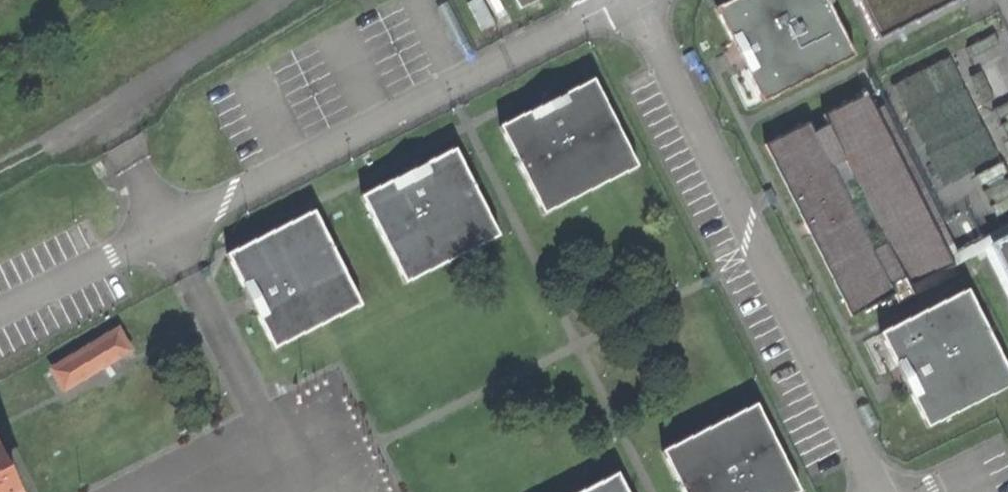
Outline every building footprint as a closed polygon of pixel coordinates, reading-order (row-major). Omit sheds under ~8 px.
[(508,11),(530,0),(501,0),(508,11)] [(750,106),(842,59),(811,0),(724,0),(702,11),(719,45),(728,41),(731,47),(724,50),(731,64),(738,61),(741,67),(732,72),(750,106)] [(874,40),(961,0),(855,0),(874,40)] [(530,217),(625,170),(580,83),(487,130),(530,217)] [(896,287),(940,265),(853,94),(809,118),(813,125),(800,132),(796,125),(752,147),(836,317),(881,295),(886,303),(900,296),(896,287)] [(393,287),(487,239),(443,153),(349,199),(393,287)] [(262,353),(350,309),(302,214),(215,259),(262,353)] [(977,246),(1003,302),(1007,301),(1007,230),(977,246)] [(865,334),(913,428),(1001,385),(953,290),(865,334)] [(1004,310),(999,316),(1007,330),(1007,308),(1004,310)] [(42,375),(45,381),(15,400),(43,444),(69,428),(45,391),(49,388),(54,394),(118,355),(106,335),(42,375)] [(670,491),(788,491),(743,405),(649,452),(670,491)] [(605,474),(570,491),(614,491),(605,474)]
